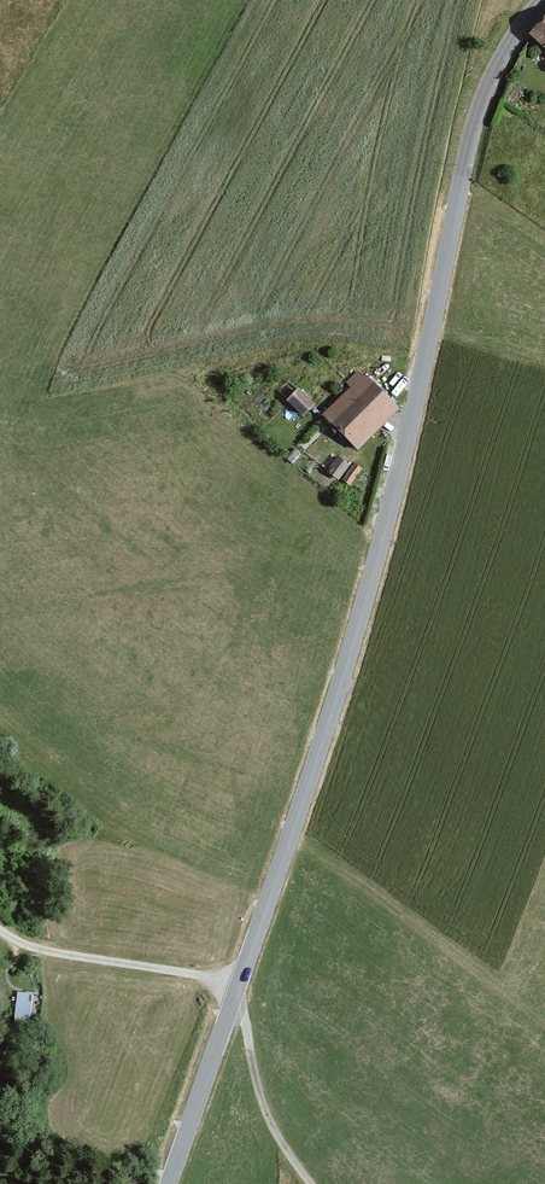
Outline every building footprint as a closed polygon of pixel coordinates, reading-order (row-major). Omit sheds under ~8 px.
[(530,34),(544,47),(544,18),(530,34)] [(361,372),(349,384),(353,388),(327,415),(363,449),(401,410),(361,372)] [(300,389),(288,402),(304,418),(317,405),(300,389)] [(340,458),(330,472),(339,479),(349,464),(340,458)] [(356,465),(344,481),(352,487),(364,471),(356,465)] [(17,992),(14,1020),(29,1022),(32,993),(17,992)]
